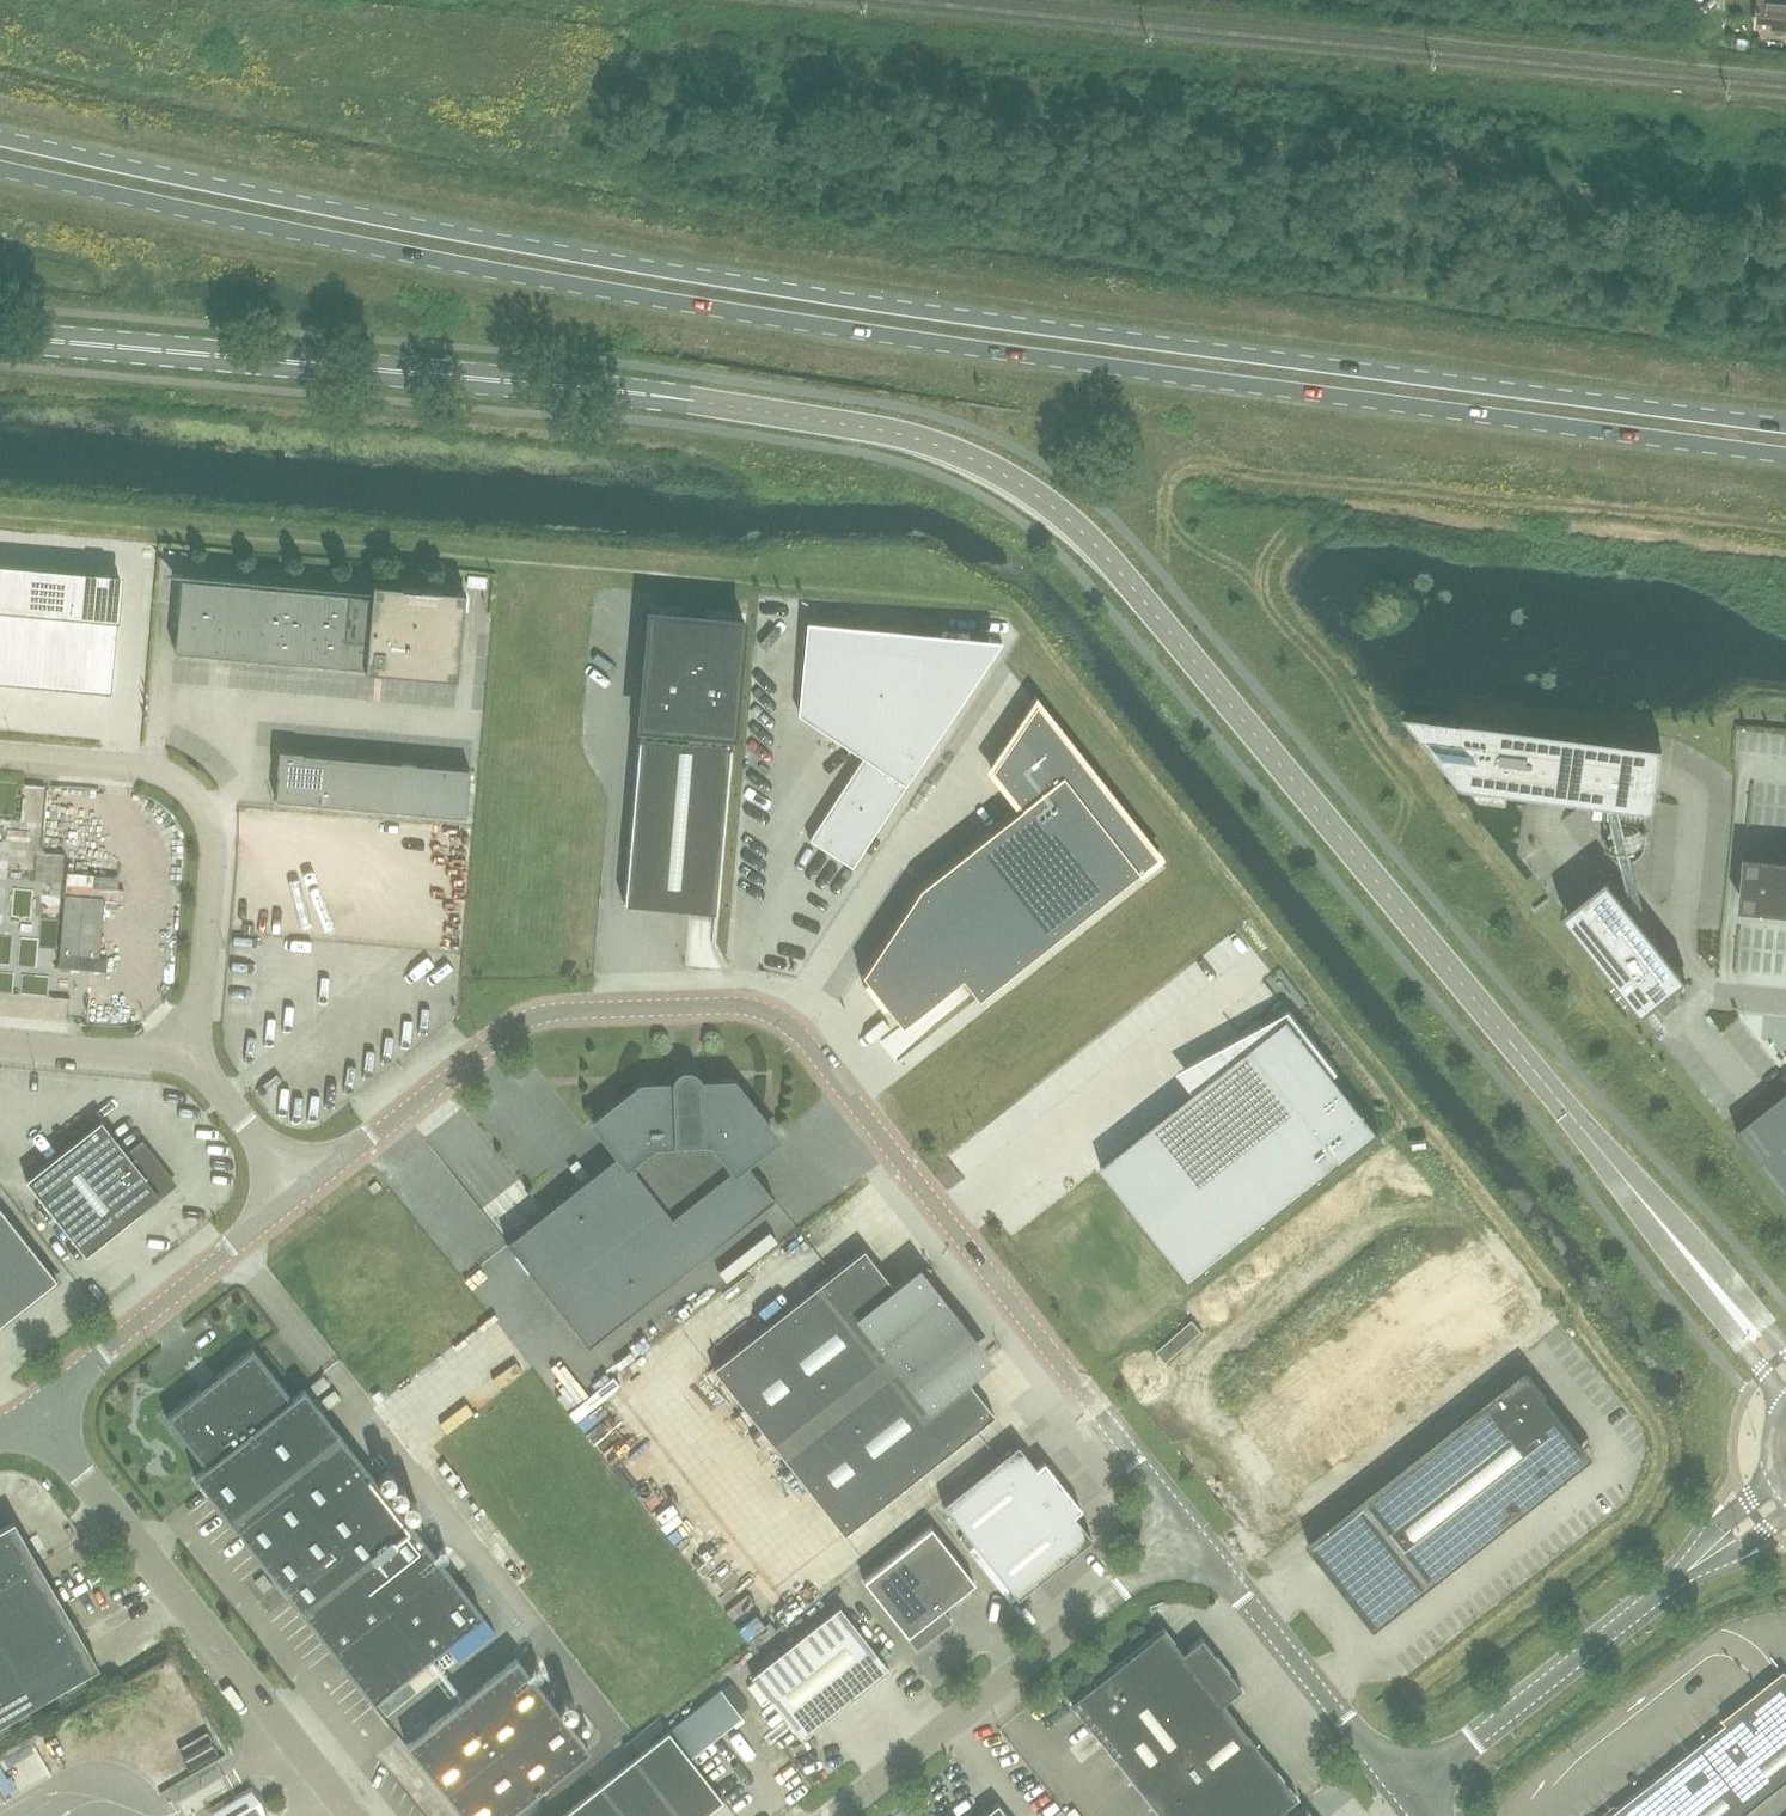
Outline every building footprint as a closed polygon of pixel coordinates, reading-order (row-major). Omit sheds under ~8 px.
[(1760,0),(1759,0),(1757,26),(1785,29),(1785,0),(1760,0)] [(111,693),(115,644),(114,644),(120,577),(84,574),(84,573),(0,565),(0,683),(111,693)] [(464,592),(404,587),(372,584),(372,588),(182,571),(175,651),(365,668),(365,672),(457,680),(464,592)] [(731,748),(743,616),(649,608),(638,740),(639,740),(624,904),(715,912),(730,748),(731,748)] [(865,753),(809,839),(852,868),(972,684),(971,683),(978,673),(805,648),(804,661),(803,661),(798,710),(865,753)] [(1157,857),(1036,704),(991,770),(1021,808),(919,888),(862,975),(901,1026),(961,978),(978,999),(1157,857)] [(1664,747),(1405,713),(1463,786),(1656,811),(1664,747)] [(322,804),(327,755),(280,751),(276,800),(322,804)] [(351,757),(330,755),(327,755),(322,804),(346,806),(351,757)] [(370,808),(374,759),(351,757),(346,806),(370,808)] [(398,761),(393,761),(374,759),(370,808),(394,810),(398,761)] [(418,812),(422,763),(398,761),(394,810),(418,812)] [(446,765),(440,765),(422,763),(418,812),(441,814),(446,765)] [(441,814),(465,817),(470,767),(446,765),(441,814)] [(1750,854),(1745,909),(1785,913),(1785,857),(1750,854)] [(1564,913),(1622,986),(1643,1013),(1656,1004),(1655,1002),(1658,999),(1666,1011),(1678,1002),(1669,991),(1689,976),(1609,877),(1564,913)] [(59,968),(106,972),(107,958),(60,954),(59,968)] [(1191,1281),(1380,1131),(1290,1017),(1195,1092),(1101,1167),(1191,1281)] [(699,1085),(699,1084),(699,1081),(698,1079),(696,1078),(695,1076),(694,1075),(692,1074),(690,1074),(687,1073),(684,1074),(682,1074),(681,1074),(679,1076),(677,1078),(676,1078),(675,1081),(674,1083),(674,1084),(674,1086),(641,1087),(595,1123),(619,1154),(507,1242),(588,1346),(774,1199),(745,1162),(775,1138),(732,1084),(699,1085)] [(1736,1131),(1785,1195),(1785,1092),(1736,1131)] [(127,1155),(102,1122),(84,1136),(54,1099),(0,1142),(0,1147),(86,1256),(175,1185),(142,1143),(127,1155)] [(57,1280),(0,1207),(0,1325),(57,1280)] [(787,1278),(806,1262),(783,1237),(765,1254),(787,1278)] [(864,1250),(713,1369),(844,1534),(994,1414),(956,1366),(974,1352),(931,1298),(913,1312),(864,1250)] [(729,1307),(739,1319),(757,1306),(747,1293),(729,1307)] [(291,1399),(252,1349),(166,1416),(205,1467),(194,1476),(373,1702),(482,1616),(304,1389),(291,1399)] [(1594,1456),(1527,1370),(1307,1543),(1376,1630),(1594,1456)] [(980,1552),(1062,1486),(1044,1462),(1036,1468),(1018,1445),(942,1504),(980,1552)] [(980,1552),(1017,1598),(1092,1539),(1073,1515),(1081,1509),(1062,1486),(980,1552)] [(39,1563),(14,1521),(0,1529),(0,1586),(39,1563)] [(916,1648),(951,1620),(942,1609),(975,1583),(931,1527),(863,1581),(916,1648)] [(836,1555),(859,1558),(862,1539),(839,1535),(836,1555)] [(63,1605),(39,1563),(0,1586),(0,1641),(63,1605)] [(87,1646),(63,1605),(0,1641),(0,1642),(23,1682),(87,1646)] [(795,1641),(845,1704),(889,1669),(839,1606),(795,1641)] [(1164,1629),(1071,1703),(1137,1787),(1231,1713),(1223,1704),(1242,1689),(1202,1638),(1183,1653),(1164,1629)] [(801,1739),(845,1704),(795,1641),(751,1676),(801,1739)] [(23,1682),(0,1642),(0,1696),(23,1682)] [(23,1682),(36,1704),(99,1667),(87,1646),(23,1682)] [(589,1751),(515,1658),(406,1744),(463,1815),(506,1815),(589,1751)] [(1785,1677),(1775,1685),(1610,1815),(1745,1815),(1785,1783),(1785,1678),(1785,1677)] [(36,1704),(23,1682),(0,1696),(0,1724),(36,1704)] [(678,1815),(704,1815),(723,1801),(689,1759),(742,1717),(721,1690),(668,1731),(668,1732),(633,1759),(678,1815)] [(1231,1713),(1137,1787),(1161,1815),(1275,1815),(1298,1798),(1231,1713)] [(633,1759),(600,1786),(624,1815),(678,1815),(633,1759)] [(600,1786),(566,1812),(569,1815),(624,1815),(600,1786)] [(261,1802),(250,1790),(212,1812),(214,1815),(266,1815),(261,1802)] [(997,1802),(979,1815),(1008,1815),(997,1802)]
